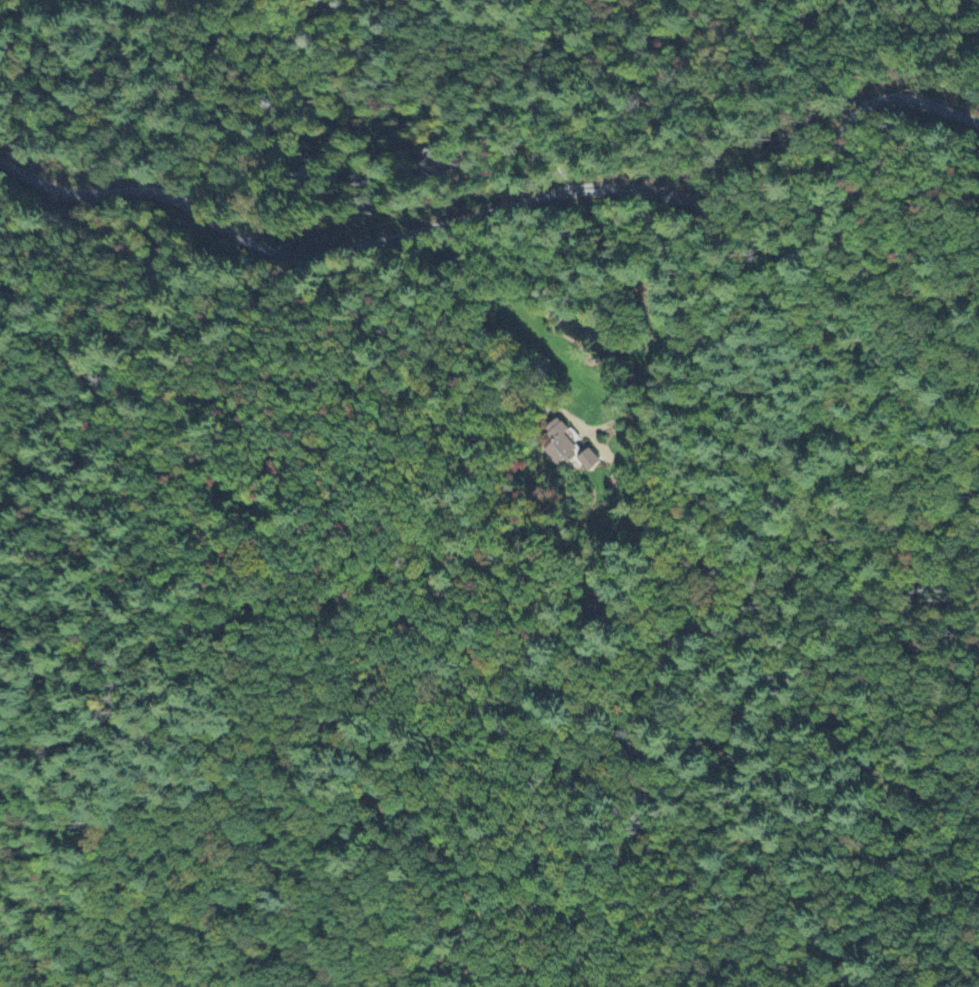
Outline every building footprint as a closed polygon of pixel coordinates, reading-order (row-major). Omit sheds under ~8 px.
[(543,454),(559,471),(565,465),(575,475),(581,468),(589,476),(603,463),(590,450),(587,452),(557,421),(543,434),(553,444),(543,454)]
